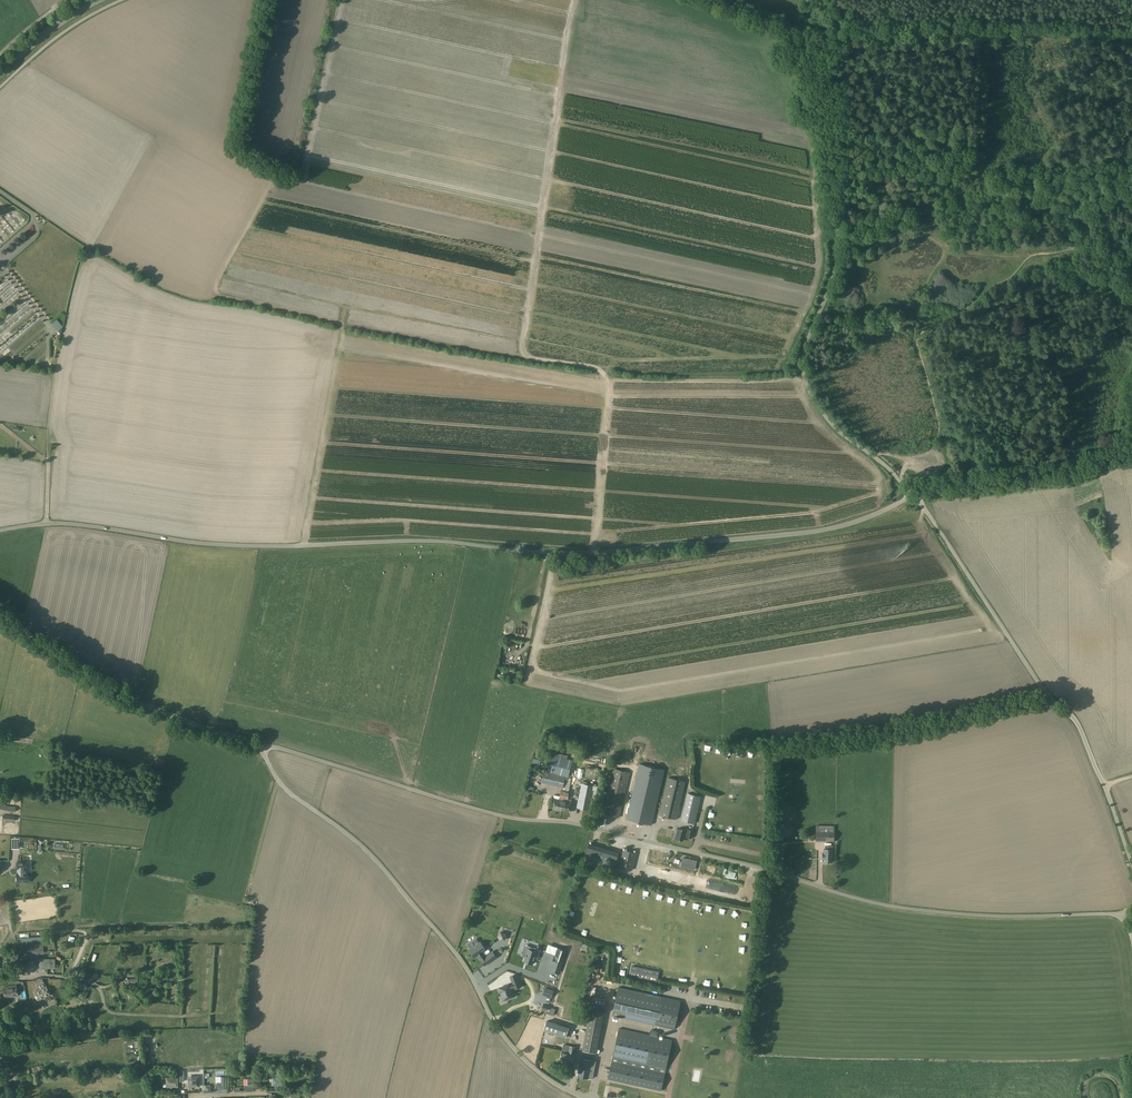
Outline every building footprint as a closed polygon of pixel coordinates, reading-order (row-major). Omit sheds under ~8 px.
[(548,772),(567,778),(570,769),(550,764),(548,772)] [(664,770),(652,767),(641,811),(654,814),(664,770)] [(630,772),(613,768),(603,813),(620,818),(630,772)] [(561,777),(550,774),(550,773),(543,772),(541,782),(545,783),(558,786),(561,777)] [(685,782),(668,777),(659,815),(676,819),(685,782)] [(595,791),(581,787),(576,808),(589,810),(591,803),(593,803),(595,791)] [(561,811),(565,791),(561,790),(559,800),(555,799),(553,809),(561,811)] [(565,791),(561,811),(570,812),(572,802),(571,802),(571,800),(568,800),(569,792),(565,791)] [(681,820),(695,823),(701,797),(687,793),(681,820)] [(834,841),(834,826),(816,826),(816,841),(834,841)] [(685,830),(678,828),(675,838),(683,840),(685,830)] [(785,834),(773,833),(772,833),(771,843),(785,843),(785,834)] [(619,852),(589,843),(585,853),(616,862),(619,852)] [(637,852),(623,849),(619,867),(632,870),(637,852)] [(824,858),(824,862),(833,862),(833,849),(824,849),(824,853),(823,853),(823,858),(824,858)] [(694,869),(696,861),(683,858),(681,866),(694,869)] [(27,862),(18,862),(18,869),(18,874),(17,874),(17,882),(28,882),(28,874),(26,874),(26,869),(27,869),(27,862)] [(27,961),(39,960),(38,954),(44,954),(43,943),(45,943),(44,936),(20,938),(21,956),(26,955),(27,961)] [(480,942),(469,949),(474,957),(478,954),(482,959),(481,960),(485,965),(491,961),(487,955),(485,957),(481,952),(485,949),(480,942)] [(566,951),(557,948),(555,955),(555,956),(554,956),(552,963),(554,964),(552,970),(559,973),(566,951)] [(528,950),(524,965),(536,969),(540,954),(528,950)] [(54,959),(43,959),(42,968),(54,968),(54,959)] [(23,964),(14,964),(15,974),(24,974),(23,964)] [(657,971),(631,965),(629,976),(655,982),(657,971)] [(510,984),(499,988),(504,1000),(515,996),(512,988),(514,988),(515,988),(521,986),(516,974),(510,976),(513,984),(510,985),(510,984)] [(42,979),(37,981),(39,986),(40,988),(35,991),(36,992),(35,992),(38,999),(39,999),(39,1000),(50,995),(45,986),(44,983),(42,979)] [(127,985),(123,980),(116,984),(119,990),(127,985)] [(16,985),(3,988),(5,998),(18,995),(16,985)] [(551,998),(554,990),(545,987),(542,995),(551,998)] [(618,987),(612,1015),(675,1029),(681,1001),(618,987)] [(583,1050),(596,1053),(605,1003),(592,1001),(583,1050)] [(566,1038),(569,1027),(530,1015),(527,1025),(566,1038)] [(619,1028),(613,1057),(666,1069),(672,1040),(619,1028)] [(576,1047),(570,1046),(569,1052),(567,1059),(571,1060),(570,1062),(573,1063),(576,1047)] [(561,1060),(570,1062),(571,1060),(567,1059),(569,1052),(563,1050),(561,1060)] [(665,1073),(666,1069),(613,1057),(608,1079),(661,1091),(665,1073)] [(592,1060),(581,1058),(578,1075),(584,1077),(584,1078),(588,1079),(588,1077),(589,1078),(590,1074),(593,1074),(594,1069),(591,1068),(592,1060)] [(200,1087),(200,1075),(188,1076),(188,1087),(200,1087)] [(225,1077),(221,1077),(221,1076),(216,1077),(216,1085),(217,1085),(217,1089),(225,1089),(225,1077)] [(284,1077),(272,1077),(272,1085),(275,1085),(275,1088),(278,1088),(278,1085),(284,1085),(284,1077)] [(177,1078),(166,1078),(166,1087),(177,1087),(177,1078)] [(254,1078),(248,1078),(247,1078),(245,1078),(245,1080),(245,1081),(246,1088),(254,1088),(254,1078)]
